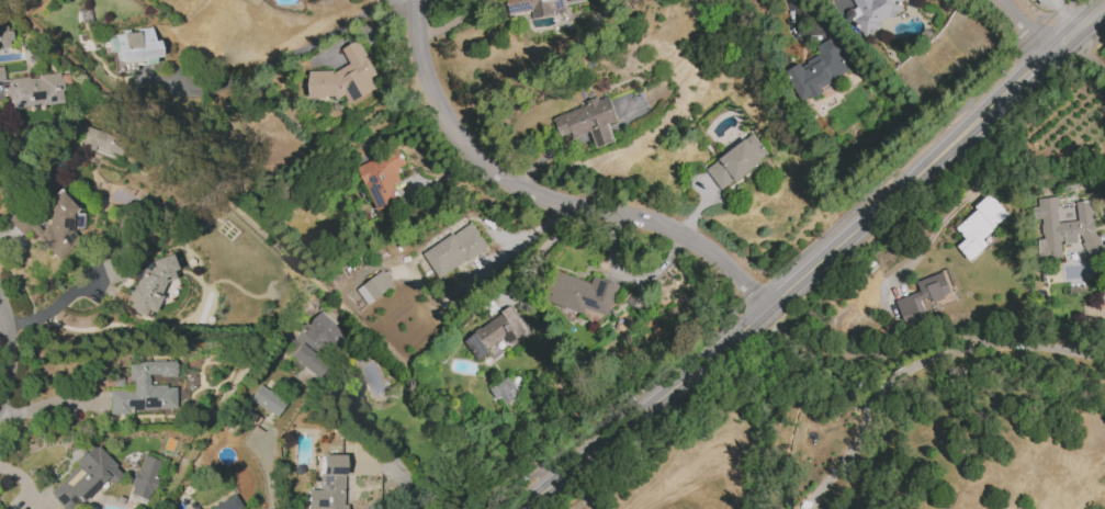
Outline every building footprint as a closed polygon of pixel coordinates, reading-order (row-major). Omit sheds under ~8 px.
[(532,12),(533,19),(567,13),(565,5),(586,1),(586,0),(505,0),(508,16),(532,12)] [(857,9),(850,12),(864,37),(884,27),(881,22),(904,10),(899,2),(903,0),(852,0),(857,9)] [(11,46),(12,26),(0,26),(0,46),(11,46)] [(109,52),(113,52),(115,72),(134,70),(133,64),(158,62),(156,39),(152,39),(151,29),(107,33),(109,52)] [(820,87),(850,72),(842,56),(846,54),(837,35),(815,46),(820,55),(786,71),(802,103),(823,93),(820,87)] [(309,71),(309,98),(341,98),(346,96),(350,104),(379,90),(373,77),(377,75),(359,39),(342,48),(350,64),(336,71),(309,71)] [(60,74),(3,78),(2,67),(0,67),(0,85),(6,85),(8,107),(63,103),(60,74)] [(553,116),(561,139),(591,129),(597,148),(615,142),(608,123),(617,121),(609,96),(598,100),(599,100),(553,116)] [(115,156),(121,136),(85,126),(79,146),(115,156)] [(721,191),(769,156),(753,134),(705,168),(721,191)] [(358,165),(374,211),(398,202),(392,185),(400,182),(396,169),(404,166),(398,150),(358,165)] [(40,207),(51,218),(38,230),(16,206),(5,217),(21,235),(28,228),(59,261),(80,241),(62,223),(77,209),(59,189),(40,207)] [(956,227),(965,237),(956,245),(970,260),(989,244),(983,238),(993,229),(992,228),(1010,213),(990,191),(976,205),(977,208),(956,227)] [(1038,197),(1039,205),(1033,206),(1034,219),(1040,219),(1042,237),(1038,238),(1039,248),(1061,246),(1060,241),(1064,240),(1064,245),(1079,244),(1079,239),(1090,259),(1104,250),(1094,230),(1093,225),(1094,225),(1094,217),(1093,217),(1092,214),(1093,214),(1092,200),(1075,202),(1078,220),(1058,223),(1057,206),(1059,206),(1058,195),(1038,197)] [(422,253),(438,279),(487,248),(471,223),(422,253)] [(162,278),(167,279),(173,262),(145,252),(127,302),(130,303),(128,311),(148,318),(162,278)] [(368,305),(394,286),(382,270),(356,290),(368,305)] [(583,313),(585,309),(609,316),(619,284),(593,276),(590,283),(553,271),(544,301),(583,313)] [(895,301),(904,323),(918,317),(917,313),(923,310),(918,299),(923,297),(925,301),(932,298),(933,303),(945,297),(944,295),(951,293),(943,271),(916,282),(920,291),(895,301)] [(463,340),(478,361),(487,354),(490,358),(503,350),(498,343),(505,339),(510,346),(528,333),(510,307),(463,340)] [(314,378),(324,367),(315,359),(321,353),(317,350),(324,343),(334,352),(350,336),(320,309),(283,350),(314,378)] [(174,409),(174,385),(148,385),(148,375),(174,375),(174,361),(129,361),(129,389),(109,389),(109,414),(127,414),(127,409),(174,409)] [(504,404),(520,396),(509,377),(490,388),(496,399),(500,396),(504,404)] [(249,399),(275,416),(284,401),(258,384),(249,399)] [(64,508),(70,508),(103,478),(109,484),(121,473),(93,443),(73,461),(76,465),(48,492),(64,508)] [(346,505),(342,504),(343,454),(320,454),(319,489),(307,489),(306,508),(346,508),(346,505)] [(127,498),(147,504),(159,460),(139,455),(127,498)] [(241,507),(234,493),(204,508),(238,508),(241,507)]
